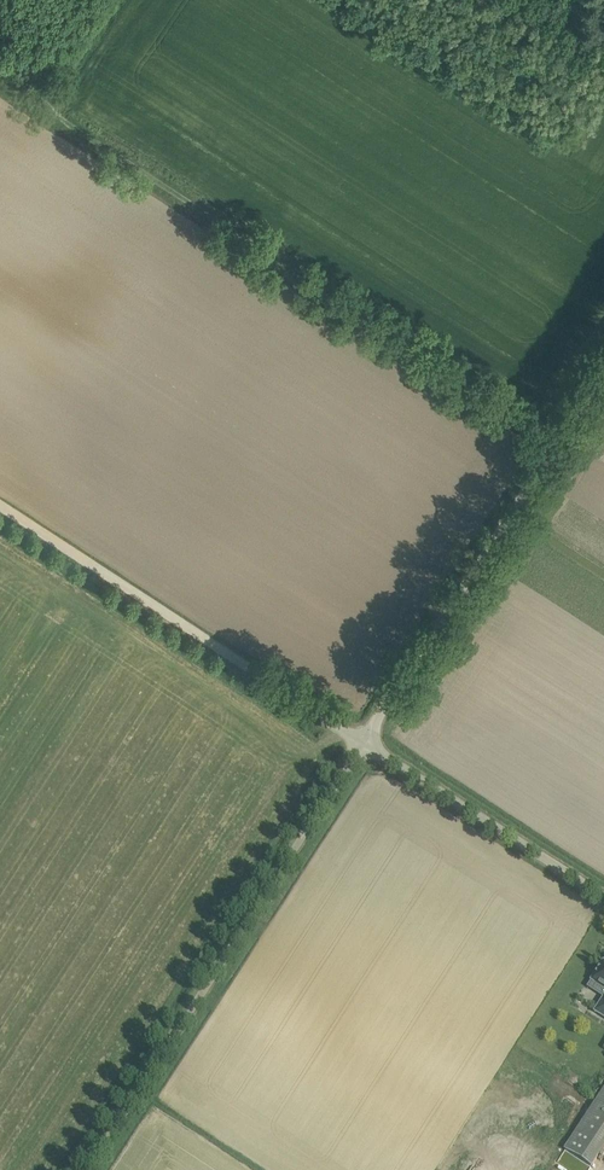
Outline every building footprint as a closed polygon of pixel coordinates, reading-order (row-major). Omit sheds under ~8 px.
[(603,962),(593,978),(603,985),(603,962)] [(595,1011),(603,1017),(603,997),(595,1011)] [(568,1151),(598,1168),(603,1158),(603,1087),(568,1151)]
